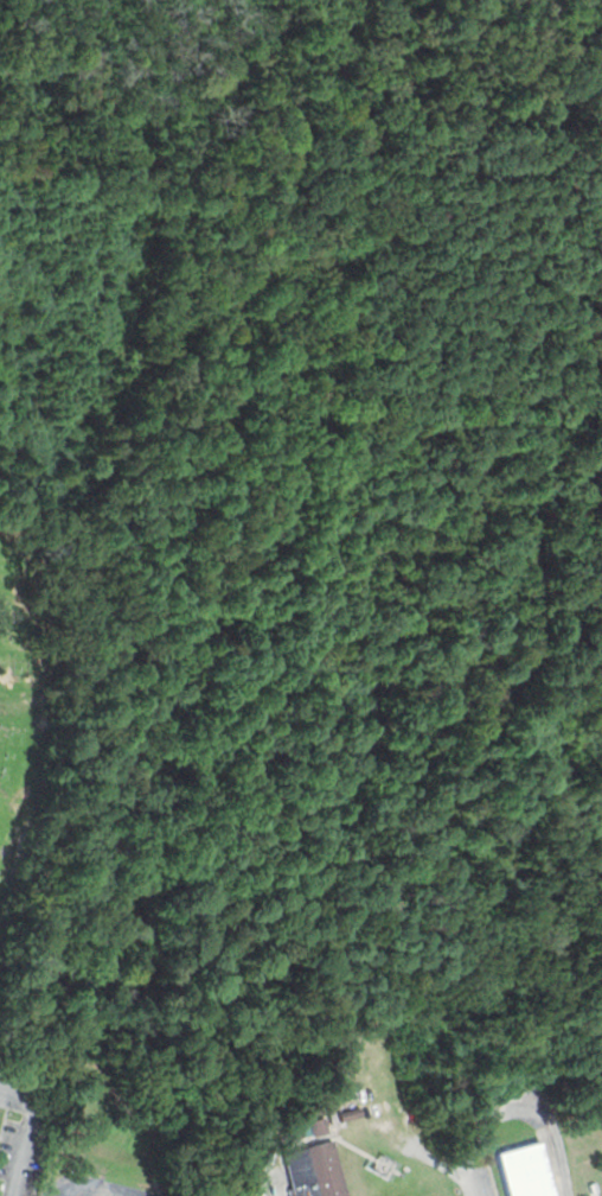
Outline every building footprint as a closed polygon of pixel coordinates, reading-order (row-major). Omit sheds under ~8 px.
[(326,1133),(322,1119),(301,1125),(304,1139),(326,1133)] [(334,1141),(279,1151),(286,1195),(343,1195),(334,1141)] [(538,1142),(493,1153),(503,1195),(550,1195),(538,1142)]
